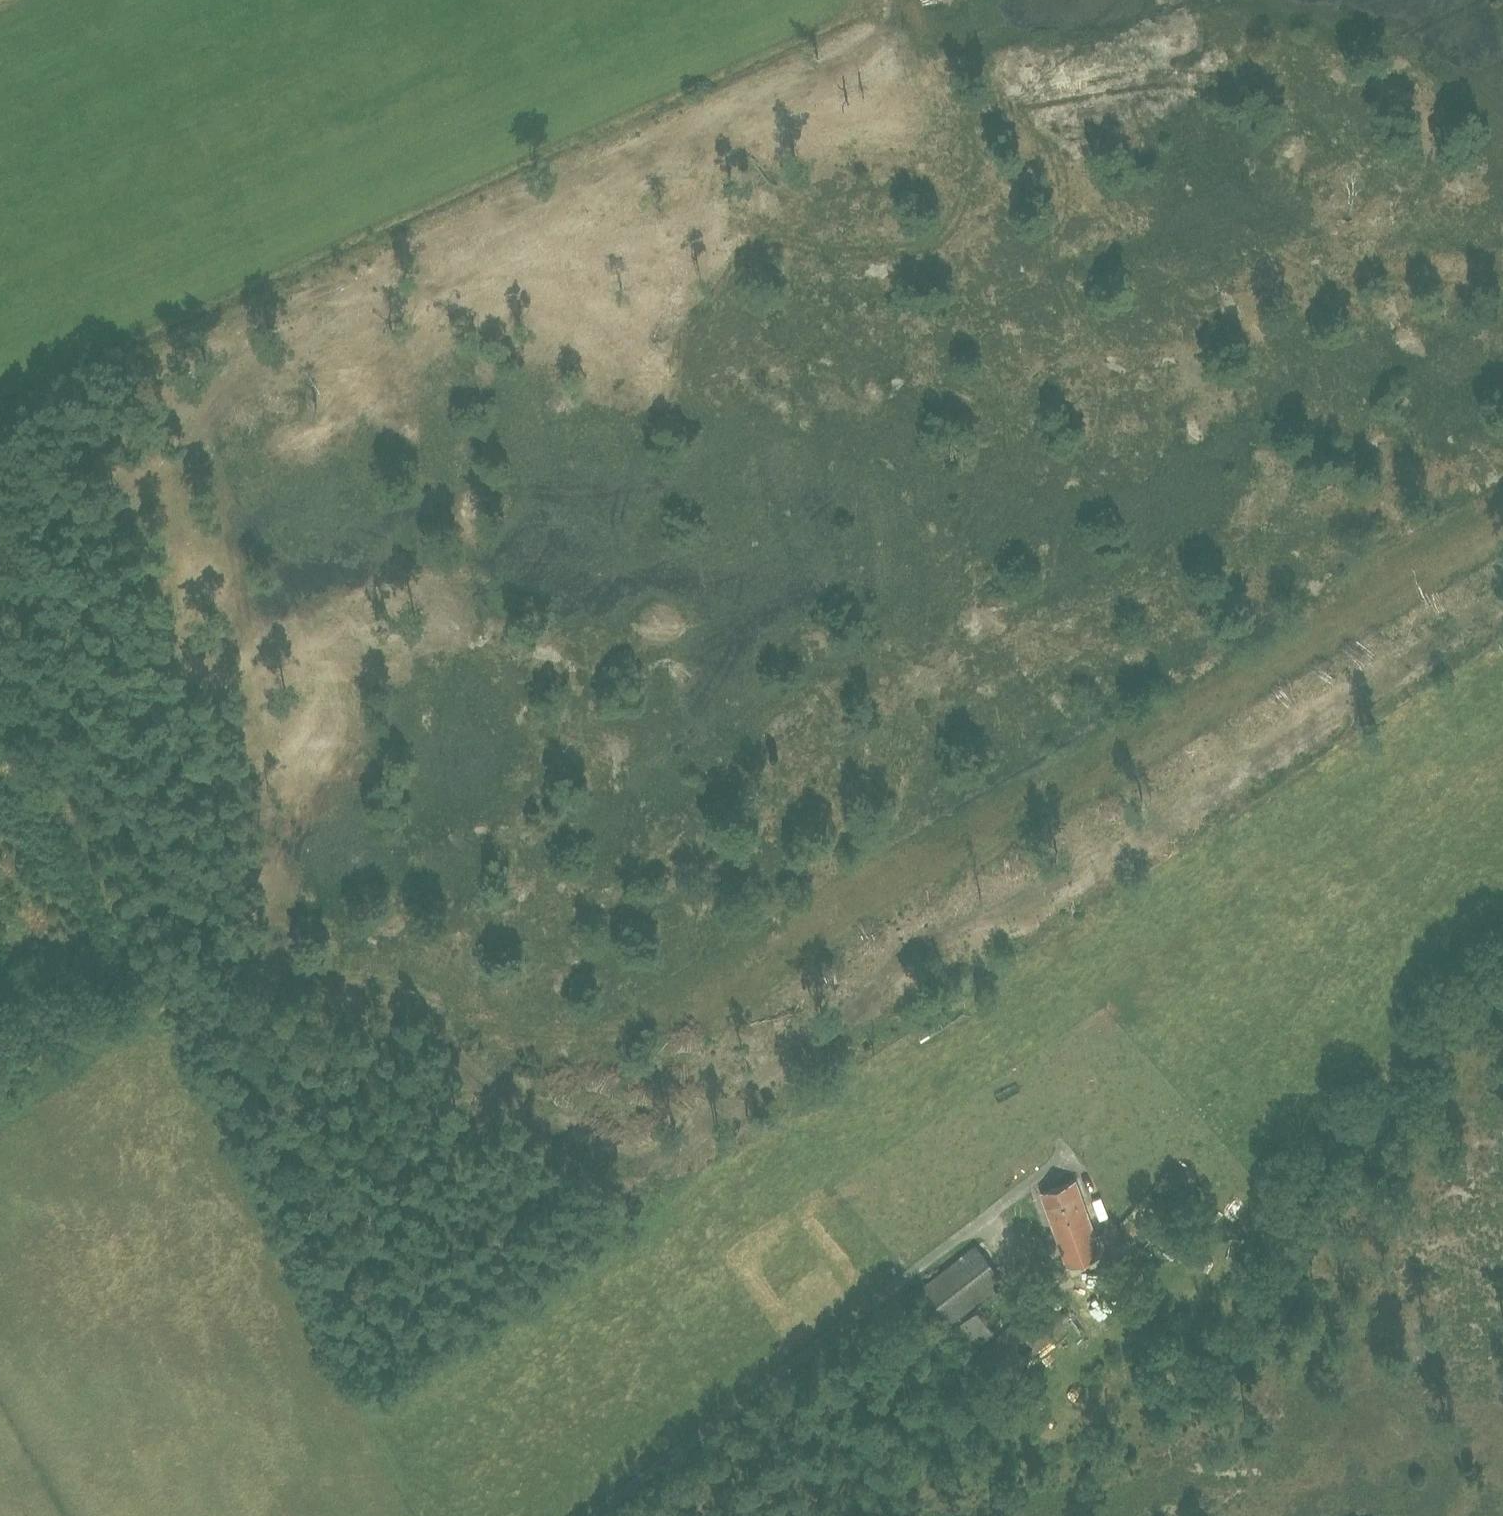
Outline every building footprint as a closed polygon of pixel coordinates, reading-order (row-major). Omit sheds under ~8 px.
[(1101,1253),(1076,1180),(1042,1192),(1068,1265),(1101,1253)] [(976,1246),(926,1286),(952,1319),(1003,1279),(976,1246)] [(1003,1381),(1071,1321),(1047,1294),(979,1352),(1003,1381)] [(974,1348),(1010,1320),(992,1298),(956,1326),(974,1348)]
